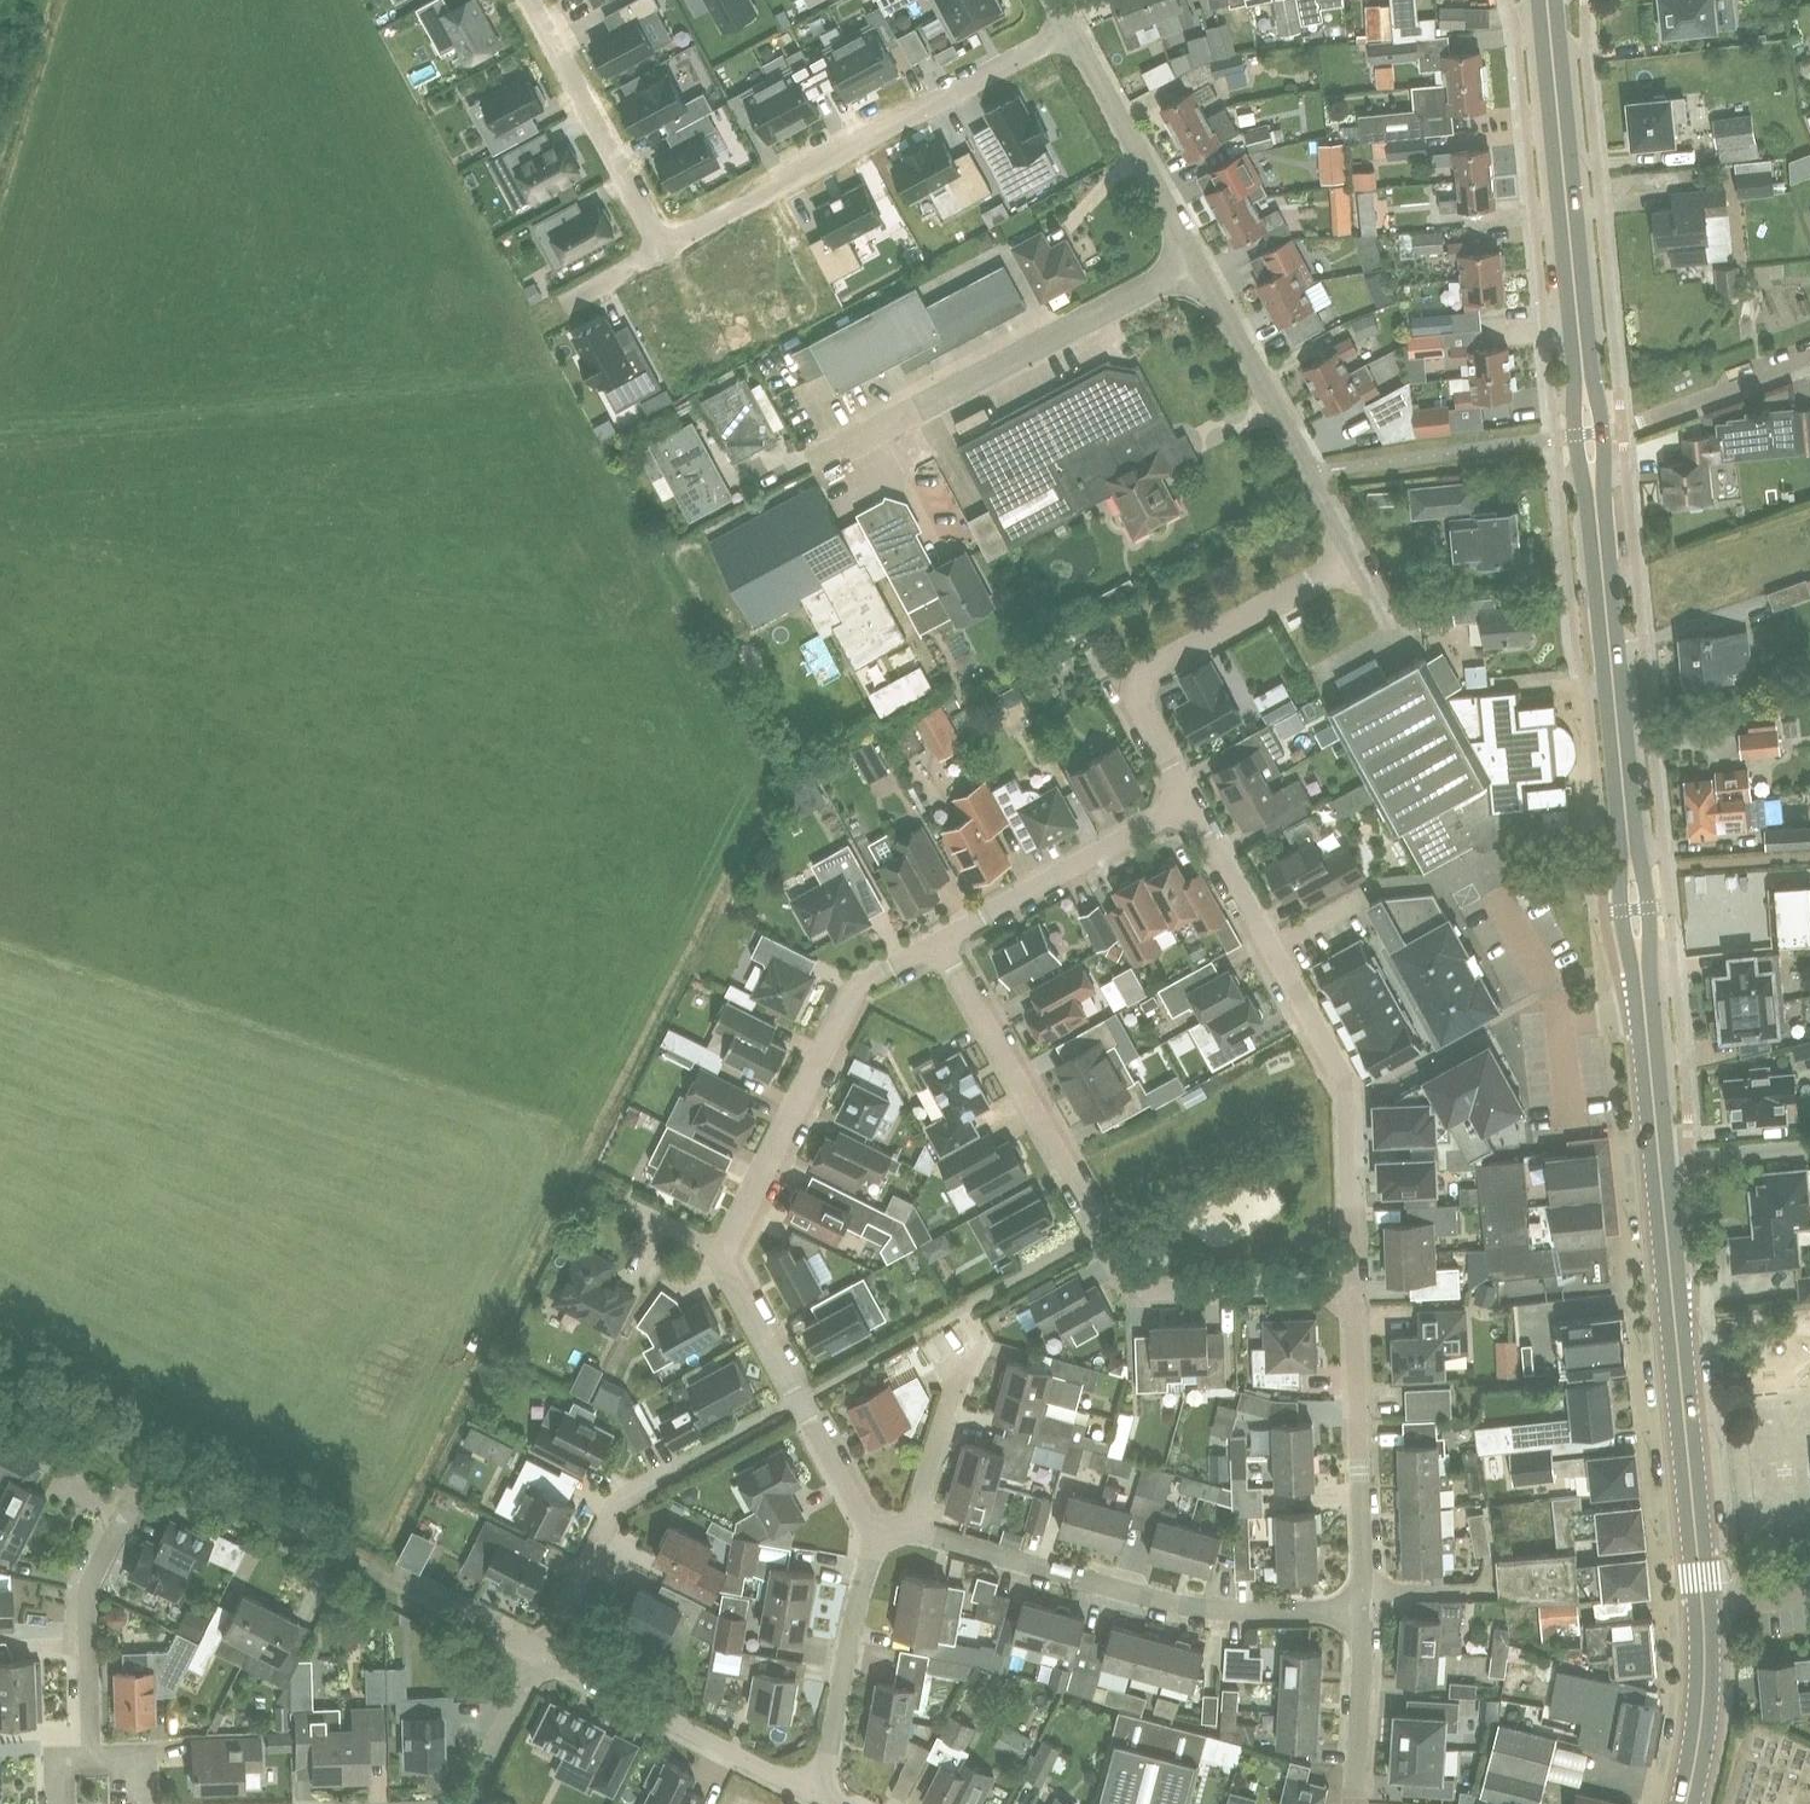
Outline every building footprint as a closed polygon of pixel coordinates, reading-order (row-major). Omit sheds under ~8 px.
[(428,25),(444,16),(459,44),(468,61),(479,55),(481,59),(499,50),(497,45),(500,44),(476,0),(470,0),(451,10),(446,0),(432,0),(418,7),(428,25)] [(613,30),(592,42),(609,74),(660,46),(643,16),(657,8),(661,6),(658,0),(632,0),(620,7),(629,22),(613,30)] [(725,28),(738,21),(741,26),(755,18),(752,13),(757,11),(751,0),(709,0),(725,28)] [(940,13),(965,0),(933,0),(940,13)] [(999,0),(965,0),(940,13),(954,39),(1005,11),(999,0)] [(1148,0),(1117,0),(1121,10),(1116,12),(1130,46),(1142,41),(1136,25),(1155,17),(1148,0)] [(1194,21),(1186,0),(1148,0),(1155,17),(1162,34),(1194,21)] [(1283,36),(1302,32),(1295,0),(1276,0),(1283,36)] [(1302,24),(1318,21),(1314,0),(1297,0),(1302,24)] [(1392,4),(1395,38),(1420,36),(1417,0),(1393,0),(1393,4),(1392,4)] [(1663,11),(1659,11),(1661,29),(1665,29),(1665,33),(1716,27),(1713,0),(1662,0),(1663,11)] [(1370,40),(1395,38),(1392,4),(1367,6),(1370,40)] [(872,22),(847,35),(874,85),(882,80),(884,84),(898,76),(896,73),(899,71),(883,41),(896,33),(881,6),(867,13),(872,22)] [(1468,11),(1441,11),(1442,25),(1468,26),(1468,11)] [(1207,28),(1209,32),(1215,56),(1235,50),(1227,22),(1207,28)] [(930,54),(915,27),(898,36),(913,63),(930,54)] [(1196,61),(1215,56),(1209,32),(1189,37),(1196,61)] [(868,93),(866,89),(874,85),(847,35),(808,56),(818,76),(822,83),(836,75),(848,98),(852,97),(854,100),(868,93)] [(1421,57),(1421,56),(1420,39),(1370,43),(1371,62),(1421,57)] [(768,78),(795,127),(821,114),(804,83),(818,76),(808,56),(803,48),(789,56),(793,64),(768,78)] [(1211,57),(1211,58),(1216,76),(1245,69),(1241,50),(1211,57)] [(1448,83),(1483,79),(1480,50),(1451,53),(1424,55),(1426,70),(1447,68),(1448,83)] [(1171,63),(1148,75),(1154,88),(1178,76),(1171,63)] [(511,125),(532,113),(545,107),(542,103),(547,100),(538,84),(534,86),(527,75),(483,99),(492,115),(479,122),(496,152),(519,140),(511,125)] [(642,91),(622,101),(639,133),(663,120),(671,116),(678,129),(685,125),(708,112),(715,109),(705,91),(685,102),(670,75),(668,77),(667,75),(641,89),(642,91)] [(770,141),(795,127),(768,78),(729,99),(743,126),(757,118),(770,141)] [(1486,109),(1483,79),(1448,83),(1434,84),(1436,101),(1430,102),(1432,113),(1451,111),(1451,112),(1486,109)] [(1162,107),(1176,132),(1207,116),(1201,105),(1218,96),(1210,81),(1162,107)] [(1006,147),(987,157),(1009,198),(1041,181),(1028,156),(1045,147),(1047,146),(1044,140),(1050,137),(1036,111),(1030,115),(1019,95),(987,112),(992,122),(1006,147)] [(1674,140),(1672,120),(1687,118),(1684,96),(1630,102),(1632,128),(1629,130),(1629,138),(1634,139),(1634,144),(1674,140)] [(1363,141),(1388,139),(1427,135),(1425,115),(1418,110),(1361,115),(1363,141)] [(1720,115),(1722,130),(1758,125),(1757,111),(1720,115)] [(716,127),(708,112),(685,125),(692,137),(658,156),(660,160),(655,162),(664,179),(669,176),(675,187),(719,163),(703,133),(716,127)] [(1215,131),(1207,116),(1176,132),(1190,158),(1221,141),(1238,132),(1232,121),(1231,122),(1215,131)] [(1269,126),(1246,132),(1250,149),(1285,140),(1282,127),(1270,130),(1269,126)] [(1766,126),(1724,131),(1726,149),(1768,144),(1766,126)] [(1801,148),(1798,131),(1779,134),(1782,152),(1801,148)] [(1427,135),(1388,139),(1390,159),(1428,155),(1427,135)] [(943,140),(929,148),(926,143),(906,154),(909,159),(894,167),(911,199),(930,189),(948,179),(963,207),(993,191),(970,149),(953,158),(943,140)] [(530,159),(522,144),(491,161),(502,181),(517,173),(531,200),(536,197),(538,202),(555,193),(552,189),(581,173),(575,162),(579,159),(570,143),(566,146),(563,141),(556,146),(530,159)] [(1455,151),(1435,153),(1437,165),(1438,165),(1438,164),(1456,162),(1457,180),(1493,176),(1490,147),(1455,150),(1455,151)] [(1218,186),(1208,192),(1222,218),(1254,201),(1253,201),(1268,193),(1246,153),(1210,172),(1218,186)] [(1347,179),(1346,165),(1326,166),(1328,181),(1347,179)] [(1771,168),(1737,172),(1740,196),(1773,192),(1771,168)] [(1493,176),(1457,180),(1459,197),(1441,199),(1441,198),(1440,198),(1441,210),(1460,209),(1495,206),(1493,176)] [(864,184),(845,195),(833,201),(817,209),(829,232),(810,242),(830,281),(863,264),(849,236),(882,218),(864,184)] [(1691,206),(1655,210),(1659,245),(1672,244),(1674,263),(1707,260),(1706,240),(1708,240),(1706,216),(1727,214),(1725,188),(1689,191),(1691,206)] [(1378,232),(1374,189),(1358,190),(1362,233),(1378,232)] [(982,212),(990,226),(1011,214),(1003,200),(982,212)] [(1267,227),(1284,218),(1279,207),(1278,207),(1278,208),(1262,217),(1254,201),(1222,218),(1237,244),(1268,227),(1267,227)] [(566,223),(559,211),(533,225),(541,239),(554,232),(570,262),(615,237),(609,226),(614,224),(605,207),(601,210),(598,206),(585,213),(566,223)] [(1352,209),(1334,210),(1335,224),(1353,222),(1352,209)] [(1443,231),(1400,234),(1401,257),(1416,256),(1416,253),(1444,251),(1443,231)] [(1037,235),(1015,247),(1043,298),(1085,275),(1066,240),(1050,249),(1044,248),(1037,235)] [(1274,274),(1258,283),(1269,304),(1303,286),(1314,280),(1291,238),(1263,253),(1274,274)] [(1461,254),(1463,277),(1502,274),(1500,250),(1481,251),(1480,241),(1449,244),(1450,255),(1461,254)] [(917,285),(810,341),(838,392),(901,359),(907,370),(1027,306),(1004,263),(928,304),(917,285)] [(1502,274),(1463,277),(1466,311),(1486,309),(1485,299),(1504,297),(1502,274)] [(1393,298),(1388,285),(1373,291),(1378,304),(1393,298)] [(1319,316),(1303,286),(1269,304),(1280,325),(1285,322),(1295,341),(1325,326),(1319,316)] [(1373,312),(1353,320),(1359,337),(1380,329),(1373,312)] [(1414,333),(1453,330),(1451,313),(1413,316),(1414,333)] [(639,343),(624,351),(607,318),(575,336),(586,356),(581,358),(595,384),(600,381),(602,385),(620,376),(633,401),(662,386),(639,343)] [(1445,354),(1444,332),(1410,335),(1410,339),(1403,343),(1405,358),(1445,354)] [(1337,349),(1303,368),(1316,390),(1350,372),(1342,358),(1358,349),(1351,336),(1335,345),(1337,349)] [(1471,359),(1472,374),(1511,371),(1508,345),(1470,349),(1469,344),(1451,346),(1453,361),(1471,359)] [(1162,476),(1173,470),(1161,448),(1174,441),(1174,439),(1173,440),(1137,371),(1116,383),(1107,366),(957,445),(990,507),(1004,533),(982,544),(989,558),(1114,493),(1123,511),(1120,512),(1134,538),(1150,530),(1148,528),(1180,511),(1162,476)] [(1513,396),(1511,371),(1472,374),(1474,390),(1456,392),(1457,406),(1482,404),(1483,420),(1515,417),(1514,402),(1512,403),(1512,396),(1513,396)] [(1357,385),(1350,372),(1316,390),(1328,412),(1362,394),(1364,398),(1380,390),(1373,377),(1357,385)] [(746,375),(702,399),(735,460),(779,436),(746,375)] [(1409,380),(1369,402),(1379,421),(1413,403),(1409,380)] [(642,401),(648,413),(660,407),(654,395),(642,401)] [(1448,406),(1414,410),(1416,434),(1451,430),(1448,406)] [(1799,451),(1809,450),(1809,407),(1795,409),(1799,451)] [(1706,460),(1736,457),(1741,457),(1740,449),(1776,446),(1772,411),(1747,413),(1748,417),(1730,419),(1730,422),(1718,424),(1719,434),(1686,437),(1685,434),(1684,434),(1687,461),(1665,463),(1669,504),(1710,499),(1706,460)] [(692,422),(639,451),(665,498),(677,491),(692,518),(730,497),(714,467),(716,466),(692,422)] [(1414,516),(1431,514),(1452,512),(1453,517),(1474,515),(1473,510),(1478,510),(1475,481),(1411,487),(1414,516)] [(845,620),(837,624),(853,655),(875,643),(870,634),(898,620),(866,561),(860,564),(817,483),(710,541),(756,626),(827,587),(845,620)] [(1395,489),(1369,491),(1370,506),(1397,503),(1395,489)] [(857,513),(921,632),(955,614),(959,622),(994,604),(965,551),(931,569),(933,573),(925,578),(918,565),(926,561),(895,502),(885,498),(857,513)] [(1474,515),(1453,517),(1457,563),(1478,561),(1478,563),(1521,559),(1517,511),(1497,513),(1497,508),(1478,510),(1473,510),(1474,515)] [(1098,594),(1107,611),(1141,593),(1132,576),(1098,594)] [(1769,593),(1776,610),(1809,597),(1809,580),(1808,581),(1807,579),(1769,593)] [(1454,600),(1420,603),(1422,625),(1483,619),(1486,644),(1529,640),(1529,635),(1531,633),(1530,623),(1527,621),(1526,605),(1497,608),(1496,596),(1465,599),(1454,600)] [(1301,614),(1289,621),(1292,626),(1304,619),(1301,614)] [(1747,632),(1681,638),(1685,680),(1728,676),(1727,667),(1750,665),(1747,632)] [(1445,646),(1425,656),(1446,694),(1466,684),(1445,646)] [(1448,697),(1446,694),(1425,656),(1387,677),(1376,657),(1337,679),(1348,699),(1329,709),(1396,831),(1401,828),(1425,871),(1479,841),(1481,843),(1496,835),(1495,833),(1527,815),(1533,813),(1543,812),(1545,830),(1571,827),(1566,774),(1570,772),(1574,765),(1577,758),(1578,748),(1576,740),(1571,732),(1563,724),(1557,723),(1554,693),(1521,696),(1521,690),(1448,697)] [(1194,698),(1179,707),(1197,738),(1208,732),(1210,735),(1242,717),(1210,661),(1182,677),(1194,698)] [(1465,665),(1467,685),(1488,683),(1486,663),(1465,665)] [(933,691),(921,670),(871,698),(883,719),(933,691)] [(1294,709),(1269,723),(1278,739),(1303,726),(1294,709)] [(1269,723),(1244,737),(1252,752),(1215,772),(1231,799),(1267,779),(1260,766),(1285,752),(1278,739),(1269,723)] [(1780,730),(1751,733),(1741,734),(1743,755),(1782,752),(1780,730)] [(851,749),(870,782),(890,770),(871,738),(851,749)] [(1072,773),(1086,799),(1089,805),(1104,797),(1109,806),(1141,788),(1118,746),(1086,763),(1087,765),(1072,773)] [(1749,829),(1749,827),(1767,825),(1765,796),(1751,797),(1748,769),(1717,772),(1718,784),(1711,784),(1711,779),(1688,781),(1688,786),(1687,788),(1687,797),(1690,799),(1692,817),(1690,820),(1691,828),(1693,830),(1693,835),(1749,829)] [(799,816),(827,800),(814,776),(786,792),(799,816)] [(1019,837),(1032,830),(1040,844),(1077,823),(1056,786),(1043,794),(1042,792),(1039,789),(1035,788),(1031,787),(1027,787),(1023,789),(1016,776),(992,789),(1019,837)] [(1246,827),(1261,818),(1282,807),(1290,821),(1316,807),(1299,778),(1274,792),(1267,779),(1231,799),(1246,827)] [(968,818),(946,830),(974,881),(1009,861),(991,829),(1006,821),(985,783),(957,798),(968,818)] [(1347,794),(1333,802),(1341,817),(1355,809),(1347,794)] [(1285,898),(1304,888),(1312,904),(1365,875),(1348,844),(1324,858),(1314,840),(1320,836),(1321,831),(1314,818),(1309,816),(1287,829),(1297,848),(1267,864),(1271,872),(1269,878),(1275,889),(1281,891),(1285,898)] [(950,876),(939,856),(922,826),(894,842),(901,855),(883,865),(909,912),(916,908),(922,910),(931,905),(932,899),(940,895),(934,885),(950,876)] [(1766,830),(1767,850),(1809,847),(1809,828),(1766,830)] [(825,883),(815,888),(795,900),(802,911),(799,913),(807,927),(810,926),(813,931),(832,920),(840,935),(838,936),(838,937),(869,920),(852,890),(869,880),(849,844),(814,864),(825,883)] [(1145,874),(1172,923),(1191,913),(1201,931),(1215,924),(1225,918),(1225,916),(1205,882),(1200,873),(1186,881),(1176,863),(1172,865),(1168,863),(1160,867),(1160,872),(1148,878),(1145,874)] [(1116,890),(1123,903),(1109,911),(1118,928),(1137,961),(1161,948),(1151,929),(1169,919),(1171,923),(1172,923),(1145,874),(1132,881),(1128,879),(1121,883),(1120,888),(1116,890)] [(1770,887),(1774,945),(1809,942),(1809,884),(1770,887)] [(1370,903),(1383,926),(1444,1036),(1489,1011),(1482,998),(1490,993),(1480,975),(1476,977),(1462,953),(1467,950),(1457,932),(1447,937),(1442,927),(1451,922),(1449,918),(1448,918),(1434,892),(1383,897),(1382,896),(1370,903)] [(1099,906),(1082,915),(1091,932),(1090,933),(1098,948),(1117,937),(1099,906)] [(995,953),(1012,982),(1033,971),(1034,973),(1059,959),(1040,924),(1021,935),(1022,938),(995,953)] [(815,974),(809,971),(785,959),(792,946),(764,932),(752,955),(765,961),(767,968),(754,994),(795,1015),(803,999),(808,997),(814,986),(812,980),(815,974)] [(1362,938),(1314,964),(1330,993),(1332,992),(1361,1045),(1359,1045),(1375,1074),(1423,1048),(1362,938)] [(1113,942),(1107,953),(1118,958),(1124,948),(1113,942)] [(1719,993),(1720,1005),(1784,999),(1780,951),(1731,956),(1733,972),(1706,975),(1708,994),(1719,993)] [(1132,962),(1123,967),(1139,995),(1148,990),(1132,962)] [(1033,990),(1040,1004),(1027,1011),(1030,1015),(1028,1019),(1032,1026),(1037,1028),(1043,1040),(1087,1016),(1078,998),(1096,988),(1082,963),(1050,981),(1033,990)] [(1230,968),(1220,974),(1204,983),(1195,968),(1159,988),(1174,1015),(1190,1006),(1192,1008),(1198,1005),(1205,1018),(1249,994),(1249,993),(1245,995),(1239,985),(1240,980),(1237,974),(1232,972),(1230,968)] [(1154,994),(1141,1001),(1147,1012),(1160,1005),(1154,994)] [(1214,1069),(1238,1055),(1230,1040),(1247,1031),(1264,1021),(1262,1017),(1264,1012),(1260,1006),(1255,1005),(1249,994),(1205,1018),(1206,1018),(1210,1016),(1217,1029),(1209,1034),(1211,1038),(1200,1045),(1214,1069)] [(1788,1030),(1784,999),(1720,1005),(1721,1018),(1710,1019),(1712,1038),(1739,1035),(1741,1056),(1773,1048),(1771,1032),(1788,1030)] [(771,1039),(777,1026),(727,1001),(714,1026),(734,1036),(724,1055),(742,1064),(743,1070),(752,1074),(758,1072),(772,1080),(788,1048),(771,1040),(771,1039)] [(1120,1042),(1111,1025),(1107,1017),(1078,1033),(1087,1048),(1068,1058),(1057,1064),(1072,1092),(1115,1067),(1126,1061),(1116,1044),(1120,1042)] [(1809,1061),(1809,1041),(1795,1045),(1799,1064),(1809,1061)] [(1490,1044),(1475,1053),(1426,1079),(1448,1121),(1471,1108),(1484,1131),(1485,1130),(1525,1108),(1490,1044)] [(932,1058),(914,1068),(924,1085),(931,1082),(948,1113),(927,1125),(942,1153),(979,1132),(970,1116),(991,1104),(980,1085),(981,1084),(973,1069),(972,1069),(961,1050),(935,1064),(932,1058)] [(1126,1061),(1115,1067),(1072,1092),(1087,1119),(1098,1113),(1117,1102),(1125,1117),(1154,1101),(1140,1077),(1136,1079),(1126,1061)] [(890,1072),(877,1065),(867,1084),(858,1080),(856,1079),(839,1113),(873,1131),(885,1107),(897,1114),(904,1101),(905,1100),(890,1072)] [(1727,1080),(1723,1084),(1724,1091),(1728,1095),(1729,1104),(1733,1103),(1734,1122),(1772,1119),(1772,1120),(1798,1118),(1794,1071),(1770,1073),(1769,1065),(1752,1067),(1753,1075),(1727,1077),(1727,1080)] [(752,1093),(731,1083),(702,1068),(687,1097),(703,1105),(695,1122),(739,1144),(755,1114),(744,1109),(752,1093)] [(1495,1149),(1485,1130),(1484,1131),(1471,1108),(1448,1121),(1426,1079),(1394,1097),(1394,1104),(1378,1105),(1378,1113),(1377,1113),(1377,1115),(1378,1115),(1379,1128),(1377,1128),(1377,1130),(1379,1130),(1379,1138),(1396,1137),(1396,1139),(1398,1139),(1398,1137),(1411,1137),(1411,1148),(1448,1146),(1448,1147),(1461,1147),(1470,1163),(1495,1149)] [(644,1109),(630,1102),(628,1107),(629,1107),(623,1119),(636,1125),(644,1109)] [(670,1163),(660,1183),(708,1207),(711,1202),(715,1204),(723,1188),(719,1186),(724,1175),(718,1172),(721,1167),(703,1158),(710,1143),(669,1122),(653,1154),(670,1163)] [(842,1129),(836,1140),(827,1136),(814,1163),(857,1185),(864,1171),(880,1179),(892,1154),(842,1129)] [(1010,1140),(1000,1146),(991,1130),(940,1159),(955,1185),(969,1177),(980,1197),(1028,1171),(1021,1159),(1024,1154),(1018,1144),(1012,1144),(1010,1140)] [(927,1142),(915,1165),(931,1173),(936,1161),(927,1142)] [(1449,1166),(1448,1147),(1448,1146),(1411,1148),(1411,1158),(1380,1159),(1381,1183),(1386,1183),(1386,1191),(1405,1190),(1406,1205),(1437,1204),(1436,1167),(1449,1166)] [(1598,1150),(1479,1163),(1477,1163),(1489,1276),(1498,1277),(1544,1273),(1546,1288),(1565,1286),(1563,1270),(1587,1268),(1588,1280),(1611,1278),(1611,1276),(1607,1276),(1607,1271),(1606,1266),(1610,1266),(1598,1150)] [(1726,1246),(1732,1251),(1734,1270),(1800,1264),(1796,1226),(1809,1225),(1809,1197),(1807,1167),(1766,1171),(1768,1188),(1751,1189),(1755,1234),(1731,1236),(1731,1240),(1726,1246)] [(863,1233),(869,1219),(893,1231),(905,1253),(920,1245),(907,1222),(906,1220),(842,1188),(835,1202),(802,1186),(801,1189),(798,1187),(795,1188),(791,1197),(792,1200),(795,1202),(789,1213),(838,1238),(845,1224),(863,1233)] [(1041,1194),(1040,1195),(1018,1207),(1011,1194),(978,1212),(986,1225),(994,1221),(1011,1252),(1047,1232),(1043,1223),(1053,1218),(1041,1194)] [(907,1222),(920,1245),(935,1237),(916,1203),(907,1222)] [(1437,1204),(1419,1204),(1419,1221),(1387,1223),(1388,1252),(1435,1250),(1434,1233),(1458,1232),(1457,1203),(1437,1204)] [(789,1245),(768,1256),(793,1301),(823,1285),(807,1256),(818,1251),(822,1243),(794,1229),(788,1242),(789,1245)] [(946,1230),(935,1237),(920,1245),(929,1261),(955,1246),(946,1230)] [(583,1247),(561,1292),(556,1302),(615,1332),(635,1294),(606,1280),(615,1263),(583,1247)] [(1390,1281),(1414,1280),(1421,1279),(1422,1296),(1461,1295),(1460,1266),(1435,1267),(1435,1250),(1388,1252),(1390,1281)] [(1015,1258),(1002,1265),(1006,1272),(1018,1265),(1015,1258)] [(1078,1276),(1057,1287),(1031,1302),(1046,1329),(1057,1323),(1064,1325),(1072,1341),(1115,1317),(1097,1285),(1087,1291),(1078,1276)] [(1801,1277),(1803,1299),(1809,1298),(1809,1276),(1801,1277)] [(827,1313),(820,1317),(806,1325),(818,1348),(829,1342),(834,1350),(871,1330),(854,1299),(862,1294),(855,1281),(819,1300),(827,1313)] [(663,1288),(638,1324),(648,1331),(655,1344),(667,1338),(677,1356),(721,1331),(704,1300),(673,1317),(670,1310),(678,1299),(663,1288)] [(1250,1306),(1239,1306),(1240,1317),(1250,1317),(1250,1306)] [(1397,1374),(1445,1372),(1444,1353),(1467,1352),(1465,1309),(1419,1311),(1420,1335),(1395,1336),(1395,1342),(1392,1346),(1391,1351),(1390,1355),(1391,1360),(1393,1364),(1396,1368),(1397,1374)] [(1628,1368),(1622,1316),(1555,1324),(1561,1376),(1628,1368)] [(1252,1346),(1254,1383),(1302,1388),(1301,1368),(1316,1367),(1314,1320),(1267,1321),(1267,1346),(1252,1346)] [(1227,1384),(1226,1354),(1209,1354),(1208,1324),(1180,1325),(1183,1368),(1198,1367),(1199,1385),(1227,1384)] [(1153,1326),(1153,1334),(1154,1358),(1137,1358),(1138,1389),(1169,1388),(1169,1377),(1184,1376),(1183,1368),(1180,1325),(1153,1326)] [(1520,1373),(1518,1338),(1497,1339),(1499,1374),(1520,1373)] [(1535,1373),(1533,1344),(1523,1344),(1525,1373),(1535,1373)] [(1010,1359),(1003,1387),(1046,1399),(1060,1403),(1067,1376),(1083,1381),(1082,1386),(1095,1389),(1100,1369),(1053,1355),(1049,1370),(1010,1359)] [(1112,1356),(1108,1370),(1122,1373),(1126,1359),(1112,1356)] [(603,1369),(585,1360),(571,1389),(589,1398),(603,1369)] [(699,1421),(733,1402),(754,1391),(737,1360),(690,1385),(699,1402),(661,1422),(674,1446),(703,1430),(699,1421)] [(872,1445),(885,1438),(887,1441),(890,1441),(899,1437),(900,1434),(898,1431),(903,1428),(913,1433),(930,1396),(919,1375),(893,1390),(890,1385),(851,1407),(872,1445)] [(1513,1456),(1515,1478),(1554,1474),(1591,1470),(1594,1493),(1640,1488),(1635,1450),(1553,1459),(1552,1452),(1596,1447),(1595,1431),(1614,1429),(1608,1379),(1570,1383),(1574,1418),(1551,1420),(1554,1451),(1551,1451),(1551,1452),(1513,1456)] [(1451,1386),(1407,1388),(1408,1418),(1452,1417),(1451,1386)] [(601,1387),(595,1400),(612,1408),(618,1395),(601,1387)] [(1034,1426),(1030,1440),(1036,1442),(1068,1451),(1070,1442),(1082,1446),(1084,1436),(1088,1425),(1076,1421),(1076,1420),(1042,1410),(1046,1399),(1003,1387),(995,1415),(1034,1426)] [(1276,1398),(1243,1389),(1238,1407),(1271,1417),(1276,1398)] [(533,1447),(566,1463),(583,1472),(590,1459),(598,1463),(613,1433),(591,1422),(596,1412),(576,1402),(572,1412),(568,1410),(558,1429),(546,1422),(533,1447)] [(627,1430),(644,1421),(634,1402),(617,1411),(627,1430)] [(1274,1423),(1275,1454),(1314,1453),(1313,1421),(1274,1423)] [(12,1441),(16,1432),(0,1424),(0,1435),(12,1441)] [(1478,1449),(1500,1447),(1497,1426),(1475,1429),(1478,1449)] [(965,1442),(956,1474),(997,1485),(1001,1473),(1026,1480),(1036,1442),(1030,1440),(997,1431),(997,1433),(998,1433),(993,1450),(965,1442)] [(1231,1435),(1232,1456),(1247,1456),(1246,1435),(1231,1435)] [(1084,1436),(1082,1446),(1085,1446),(1092,1449),(1095,1439),(1084,1436)] [(504,1463),(514,1445),(500,1437),(491,1455),(504,1463)] [(1085,1446),(1082,1446),(1070,1442),(1068,1451),(1063,1468),(1077,1472),(1085,1446)] [(1401,1475),(1440,1474),(1439,1442),(1400,1444),(1401,1475)] [(30,1524),(45,1494),(32,1487),(41,1469),(37,1467),(39,1465),(0,1446),(0,1509),(30,1524)] [(1115,1455),(1095,1449),(1091,1464),(1111,1469),(1115,1455)] [(1463,1452),(1466,1472),(1482,1469),(1478,1449),(1463,1452)] [(784,1451),(740,1475),(758,1507),(760,1505),(776,1533),(804,1518),(788,1490),(802,1483),(784,1451)] [(1228,1452),(1211,1453),(1212,1479),(1230,1479),(1228,1452)] [(1315,1485),(1314,1453),(1275,1454),(1277,1486),(1315,1485)] [(1115,1455),(1111,1469),(1130,1474),(1134,1460),(1115,1455)] [(1248,1487),(1247,1456),(1232,1456),(1233,1501),(1263,1500),(1263,1486),(1248,1487)] [(576,1505),(569,1502),(551,1492),(560,1473),(528,1457),(513,1488),(526,1494),(516,1513),(539,1524),(536,1529),(554,1538),(557,1533),(561,1536),(576,1505)] [(1137,1493),(1151,1497),(1159,1467),(1145,1463),(1137,1493)] [(1151,1497),(1165,1501),(1166,1501),(1174,1471),(1159,1467),(1151,1497)] [(1485,1489),(1482,1469),(1466,1472),(1470,1491),(1485,1489)] [(1401,1475),(1402,1506),(1441,1505),(1441,1486),(1450,1486),(1450,1473),(1440,1474),(1401,1475)] [(1010,1489),(997,1485),(956,1474),(947,1505),(987,1517),(986,1519),(1001,1523),(1010,1489)] [(1203,1479),(1184,1474),(1180,1488),(1199,1493),(1203,1479)] [(1223,1484),(1203,1479),(1199,1493),(1219,1499),(1223,1484)] [(1122,1547),(1128,1523),(1132,1510),(1117,1505),(1122,1486),(1107,1482),(1102,1501),(1091,1539),(1122,1547)] [(1061,1530),(1091,1539),(1102,1501),(1071,1493),(1061,1530)] [(1028,1527),(1044,1532),(1053,1499),(1037,1495),(1028,1527)] [(1264,1514),(1263,1500),(1233,1501),(1235,1546),(1250,1546),(1249,1514),(1264,1514)] [(1516,1518),(1559,1514),(1558,1503),(1515,1507),(1516,1518)] [(1583,1513),(1554,1516),(1557,1539),(1601,1535),(1602,1545),(1645,1541),(1641,1504),(1623,1506),(1623,1505),(1583,1509),(1583,1513)] [(1164,1505),(1160,1517),(1157,1531),(1150,1555),(1180,1563),(1191,1526),(1175,1521),(1178,1509),(1164,1505)] [(1402,1506),(1404,1537),(1443,1536),(1441,1505),(1402,1506)] [(30,1524),(0,1509),(0,1547),(15,1554),(30,1524)] [(1279,1544),(1318,1543),(1316,1511),(1278,1513),(1279,1544)] [(1469,1515),(1473,1534),(1488,1532),(1484,1512),(1469,1515)] [(547,1563),(539,1560),(521,1550),(528,1538),(488,1517),(475,1544),(495,1554),(487,1571),(532,1594),(536,1586),(540,1588),(548,1574),(543,1572),(547,1563)] [(212,1540),(169,1518),(156,1544),(147,1540),(130,1574),(173,1596),(190,1561),(199,1566),(212,1540)] [(733,1541),(734,1535),(735,1529),(713,1518),(708,1528),(733,1541)] [(665,1578),(682,1587),(712,1602),(720,1588),(727,1573),(704,1562),(712,1546),(673,1525),(657,1557),(672,1565),(665,1578)] [(1191,1526),(1180,1563),(1211,1572),(1221,1534),(1191,1526)] [(421,1570),(432,1548),(420,1542),(424,1534),(415,1530),(399,1559),(421,1570)] [(1491,1551),(1488,1532),(1473,1534),(1476,1554),(1491,1551)] [(734,1535),(733,1541),(728,1567),(727,1573),(720,1588),(733,1590),(740,1569),(755,1572),(760,1540),(734,1535)] [(1455,1535),(1443,1536),(1404,1537),(1405,1569),(1444,1567),(1443,1550),(1455,1550),(1455,1535)] [(755,1572),(773,1578),(769,1598),(810,1605),(815,1573),(788,1568),(792,1545),(760,1540),(755,1572)] [(1319,1575),(1318,1543),(1279,1544),(1280,1576),(1319,1575)] [(1250,1546),(1235,1546),(1236,1578),(1255,1577),(1255,1565),(1251,1565),(1250,1546)] [(1497,1556),(1500,1599),(1581,1599),(1650,1591),(1647,1555),(1578,1563),(1577,1550),(1497,1556)] [(956,1613),(944,1611),(949,1582),(905,1574),(900,1603),(955,1614),(956,1613)] [(10,1623),(9,1587),(0,1587),(0,1623),(10,1623)] [(693,1631),(715,1643),(720,1614),(706,1607),(707,1604),(680,1591),(673,1604),(641,1588),(626,1617),(666,1638),(674,1622),(693,1631)] [(980,1600),(976,1615),(1003,1623),(1005,1614),(1011,1596),(996,1592),(992,1604),(980,1600)] [(222,1632),(250,1647),(270,1607),(242,1593),(222,1632)] [(810,1605),(769,1598),(763,1631),(804,1638),(810,1605)] [(1461,1619),(1463,1599),(1442,1600),(1440,1618),(1403,1615),(1401,1647),(1461,1651),(1462,1634),(1458,1634),(1459,1619),(1461,1619)] [(1041,1659),(1045,1646),(1055,1608),(1025,1600),(1019,1618),(1005,1614),(1003,1623),(998,1641),(999,1641),(1012,1645),(1014,1637),(1031,1642),(1027,1655),(1041,1659)] [(1578,1601),(1540,1604),(1543,1643),(1560,1641),(1561,1653),(1570,1652),(1571,1660),(1583,1664),(1578,1601)] [(895,1631),(919,1636),(943,1640),(940,1655),(968,1661),(978,1663),(991,1666),(992,1666),(999,1641),(998,1641),(996,1647),(980,1643),(976,1644),(976,1646),(951,1641),(955,1614),(900,1603),(895,1631)] [(1045,1646),(1061,1650),(1057,1664),(1071,1668),(1065,1689),(1079,1693),(1087,1667),(1092,1649),(1078,1645),(1083,1626),(1086,1617),(1072,1613),(1071,1607),(1060,1604),(1056,1609),(1055,1608),(1045,1646)] [(270,1607),(250,1647),(241,1665),(284,1687),(277,1699),(290,1706),(289,1675),(297,1661),(302,1651),(287,1643),(298,1621),(270,1607)] [(720,1613),(720,1614),(715,1643),(714,1645),(741,1650),(747,1618),(720,1613)] [(1653,1616),(1587,1622),(1590,1660),(1611,1658),(1612,1673),(1658,1669),(1653,1616)] [(1134,1670),(1144,1633),(1114,1625),(1108,1643),(1103,1662),(1104,1662),(1134,1670)] [(1508,1655),(1509,1642),(1511,1629),(1496,1627),(1492,1653),(1508,1655)] [(186,1665),(202,1673),(220,1637),(204,1629),(186,1665)] [(1144,1633),(1134,1670),(1164,1679),(1174,1641),(1161,1638),(1160,1633),(1147,1630),(1144,1633)] [(1174,1641),(1164,1679),(1194,1687),(1204,1650),(1174,1641)] [(752,1710),(790,1717),(797,1677),(778,1673),(781,1657),(741,1650),(714,1645),(710,1669),(757,1677),(752,1710)] [(1246,1658),(1247,1657),(1247,1646),(1226,1645),(1225,1677),(1240,1678),(1241,1658),(1246,1658)] [(1461,1652),(1461,1651),(1401,1647),(1398,1678),(1437,1681),(1439,1650),(1461,1652)] [(1282,1680),(1321,1682),(1323,1651),(1284,1648),(1282,1680)] [(147,1671),(115,1672),(117,1720),(153,1719),(152,1695),(169,1694),(167,1649),(146,1650),(147,1671)] [(879,1681),(873,1714),(911,1721),(914,1706),(921,1707),(929,1663),(930,1654),(916,1651),(902,1649),(896,1684),(879,1681)] [(1505,1676),(1507,1664),(1508,1655),(1492,1653),(1490,1674),(1505,1676)] [(41,1689),(40,1660),(33,1660),(33,1658),(10,1659),(0,1659),(0,1691),(41,1689)] [(1809,1705),(1809,1658),(1761,1662),(1765,1711),(1800,1707),(1800,1706),(1809,1705)] [(289,1675),(290,1706),(290,1709),(295,1709),(296,1750),(312,1750),(313,1779),(341,1778),(339,1734),(339,1708),(312,1708),(311,1660),(297,1661),(289,1675)] [(386,1699),(385,1667),(366,1668),(367,1699),(386,1699)] [(1087,1667),(1079,1693),(1095,1697),(1098,1684),(1102,1672),(1087,1667)] [(1558,1668),(1550,1709),(1586,1716),(1581,1743),(1612,1753),(1613,1750),(1651,1757),(1661,1704),(1644,1701),(1647,1687),(1558,1668)] [(1282,1680),(1280,1711),(1319,1713),(1321,1682),(1282,1680)] [(1451,1681),(1450,1695),(1476,1697),(1477,1683),(1451,1681)] [(1109,1686),(1108,1687),(1104,1700),(1123,1706),(1127,1691),(1109,1686)] [(1224,1688),(1223,1708),(1238,1709),(1239,1689),(1224,1688)] [(41,1689),(0,1691),(0,1722),(35,1721),(35,1719),(42,1719),(41,1689)] [(1127,1691),(1123,1706),(1143,1711),(1147,1697),(1127,1691)] [(1204,1694),(1202,1723),(1217,1723),(1219,1694),(1204,1694)] [(416,1716),(404,1716),(405,1761),(443,1760),(442,1732),(453,1732),(452,1695),(415,1696),(416,1716)] [(1159,1696),(1154,1711),(1175,1717),(1180,1702),(1159,1696)] [(1460,1700),(1431,1699),(1430,1715),(1396,1712),(1394,1744),(1445,1747),(1446,1729),(1458,1729),(1460,1700)] [(1514,1719),(1514,1700),(1497,1700),(1497,1719),(1514,1719)] [(614,1731),(610,1740),(599,1734),(601,1729),(602,1729),(603,1727),(550,1701),(532,1737),(584,1763),(588,1755),(601,1762),(590,1783),(612,1793),(626,1764),(628,1765),(639,1744),(614,1731)] [(352,1733),(339,1734),(341,1778),(369,1777),(368,1748),(383,1747),(382,1706),(352,1707),(352,1733)] [(1223,1708),(1222,1728),(1221,1736),(1252,1745),(1254,1725),(1237,1724),(1238,1709),(1223,1708)] [(1208,1732),(1119,1709),(1094,1803),(1190,1803),(1208,1732)] [(1280,1711),(1278,1743),(1317,1745),(1319,1713),(1280,1711)] [(908,1737),(911,1721),(873,1714),(867,1746),(910,1754),(901,1771),(916,1779),(931,1748),(908,1737)] [(964,1722),(951,1715),(940,1737),(953,1743),(964,1749),(975,1727),(964,1722)] [(1481,1794),(1521,1803),(1540,1803),(1557,1737),(1499,1723),(1481,1794)] [(291,1735),(268,1736),(269,1760),(292,1760),(291,1735)] [(193,1739),(193,1753),(194,1787),(242,1785),(242,1768),(260,1767),(259,1736),(193,1739)] [(1037,1756),(1027,1775),(1044,1783),(1061,1749),(1045,1741),(1037,1756)] [(1392,1775),(1406,1776),(1426,1777),(1425,1793),(1454,1795),(1455,1777),(1443,1777),(1445,1747),(1394,1744),(1392,1775)] [(705,1795),(688,1787),(694,1774),(664,1759),(661,1765),(654,1761),(644,1782),(650,1785),(641,1803),(701,1803),(705,1795)] [(1308,1779),(1312,1764),(1291,1759),(1280,1803),(1325,1803),(1330,1784),(1308,1779)] [(962,1803),(980,1803),(995,1775),(965,1760),(959,1772),(943,1763),(925,1799),(934,1803),(958,1803),(958,1802),(962,1803)] [(1578,1792),(1575,1803),(1624,1803),(1578,1792)]
